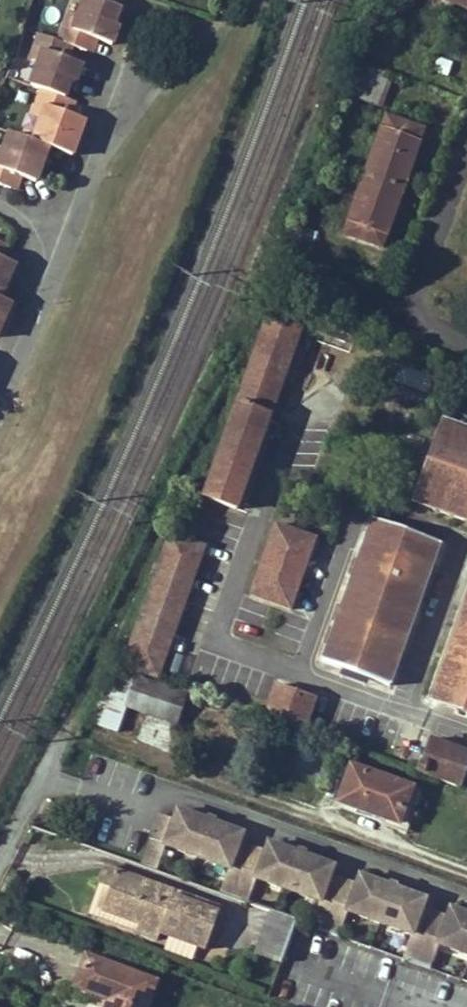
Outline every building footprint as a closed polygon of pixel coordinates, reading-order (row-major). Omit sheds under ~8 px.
[(10,133),(1,156),(0,155),(0,184),(9,187),(15,174),(23,178),(35,182),(41,164),(35,162),(42,145),(47,147),(66,154),(71,138),(79,140),(85,121),(73,116),(65,113),(70,101),(64,99),(70,82),(76,84),(82,66),(70,62),(61,59),(66,45),(74,48),(86,52),(92,38),(100,41),(111,45),(119,27),(113,25),(119,7),(100,0),(85,0),(77,19),(68,16),(60,41),(39,34),(29,61),(39,64),(31,87),(43,91),(33,115),(43,119),(34,142),(10,133)] [(466,8),(466,0),(445,0),(466,8)] [(92,38),(86,52),(94,55),(100,41),(92,38)] [(74,48),(66,45),(61,59),(70,62),(74,48)] [(358,67),(353,80),(357,81),(362,68),(358,67)] [(362,68),(357,81),(383,92),(388,78),(362,68)] [(349,93),(379,104),(383,92),(357,81),(353,80),(349,93)] [(78,104),(70,101),(65,113),(73,116),(78,104)] [(385,116),(344,234),(381,248),(424,130),(385,116)] [(79,140),(71,138),(66,154),(73,157),(79,140)] [(42,145),(35,162),(41,164),(47,147),(42,145)] [(23,178),(15,174),(9,187),(17,190),(23,178)] [(1,242),(0,243),(0,257),(3,258),(8,245),(1,242)] [(2,279),(7,281),(15,263),(3,258),(0,257),(0,283),(2,279)] [(5,301),(0,313),(0,320),(3,321),(11,304),(5,301)] [(305,316),(273,304),(204,497),(236,509),(305,316)] [(442,420),(412,502),(466,522),(466,429),(442,420)] [(439,543),(373,520),(322,661),(388,685),(439,543)] [(248,596),(289,610),(316,538),(275,524),(248,596)] [(157,677),(204,547),(187,541),(170,534),(130,644),(121,641),(115,657),(125,661),(123,665),(157,677)] [(429,698),(466,712),(466,593),(429,698)] [(127,706),(138,676),(113,667),(99,701),(125,710),(127,706)] [(186,694),(138,676),(127,706),(175,724),(186,694)] [(315,699),(275,684),(263,716),(304,730),(315,699)] [(90,722),(117,732),(125,710),(99,701),(90,722)] [(430,740),(418,772),(460,787),(466,767),(466,753),(430,740)] [(398,783),(351,765),(342,789),(390,806),(398,783)] [(397,823),(410,788),(398,783),(390,806),(385,818),(397,823)] [(422,792),(410,788),(397,823),(385,818),(382,826),(406,834),(422,792)] [(337,801),(380,816),(385,818),(390,806),(342,789),(337,801)] [(149,845),(162,850),(164,844),(229,867),(227,873),(241,878),(252,844),(239,840),(241,832),(176,808),(173,816),(160,811),(149,845)] [(253,882),(256,876),(322,899),(320,905),(345,914),(347,908),(416,933),(414,939),(439,948),(441,941),(466,950),(466,909),(453,905),(451,914),(426,905),(428,896),(358,872),(355,881),(331,872),(334,863),(267,840),(265,849),(252,844),(241,878),(253,882)] [(142,864),(155,869),(162,850),(149,845),(142,864)] [(107,867),(100,884),(112,888),(103,912),(141,925),(138,933),(157,940),(161,932),(205,949),(220,909),(174,892),(171,900),(143,889),(146,881),(107,867)] [(227,873),(220,892),(234,897),(241,878),(227,873)] [(253,882),(241,878),(234,897),(246,902),(253,882)] [(143,889),(171,900),(174,892),(146,881),(143,889)] [(112,888),(100,884),(89,915),(138,933),(141,925),(103,912),(112,888)] [(320,905),(313,925),(338,934),(345,914),(320,905)] [(296,920),(273,911),(257,953),(281,961),(296,920)] [(439,948),(414,939),(407,959),(432,969),(439,948)] [(73,989),(106,1001),(104,1006),(151,1006),(161,978),(86,952),(73,989)]
